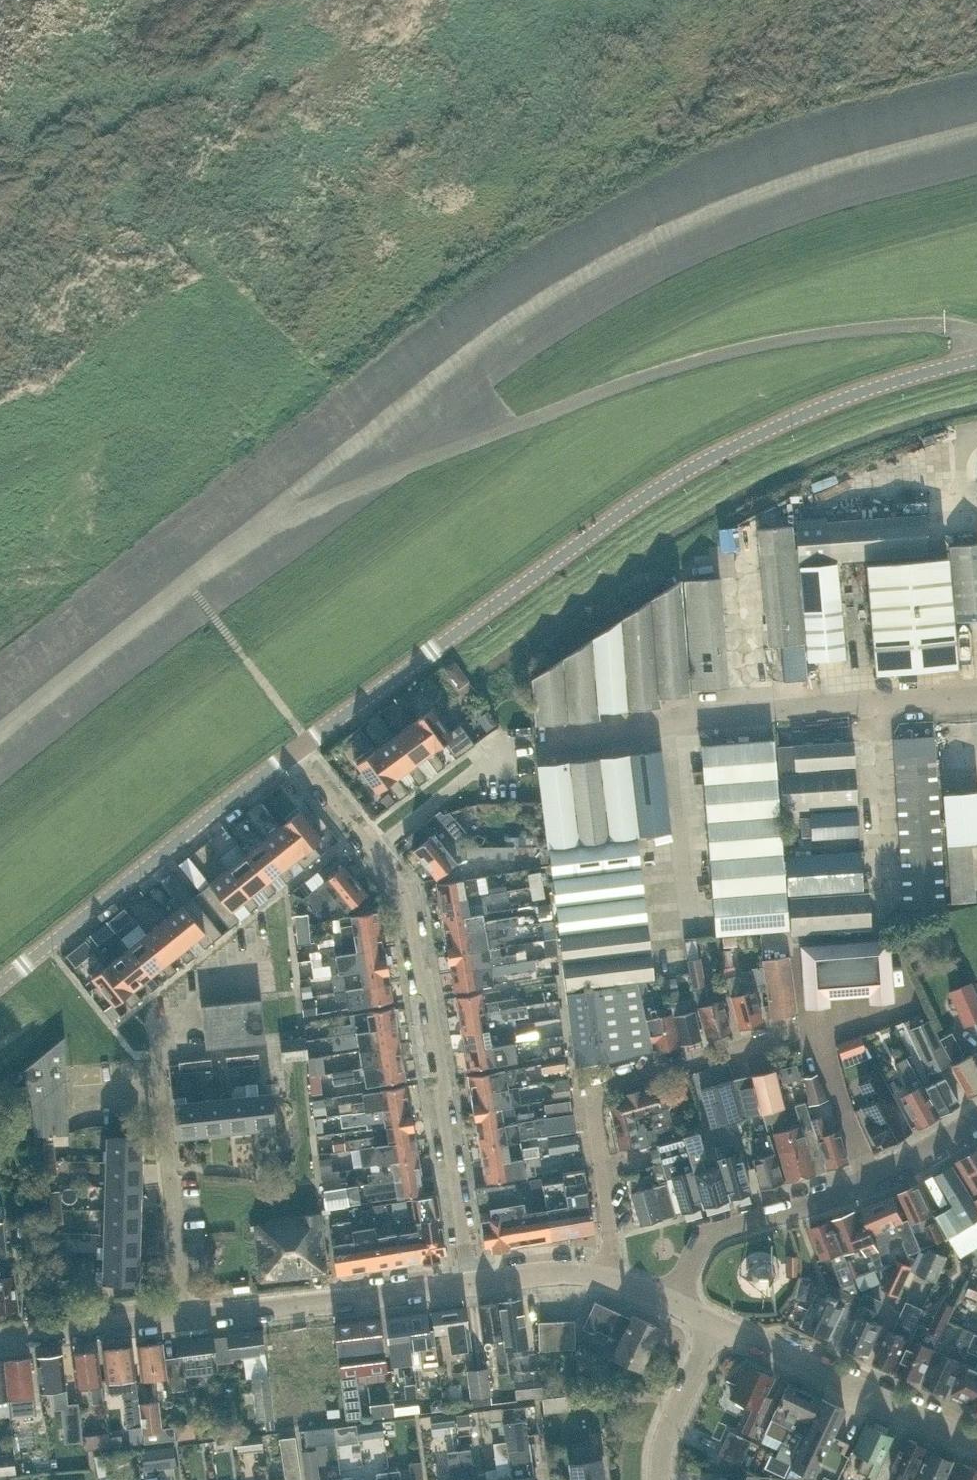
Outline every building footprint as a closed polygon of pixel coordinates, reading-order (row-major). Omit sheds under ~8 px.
[(830,561),(927,555),(925,515),(826,522),(825,517),(795,520),(798,564),(830,562),(830,561)] [(759,552),(793,549),(791,525),(757,528),(759,552)] [(976,622),(976,545),(954,548),(958,624),(976,622)] [(797,569),(797,564),(796,550),(793,550),(793,549),(759,552),(761,572),(797,569)] [(866,565),(876,673),(956,666),(947,558),(866,565)] [(799,569),(808,661),(845,658),(837,565),(799,569)] [(799,586),(799,582),(797,569),(761,572),(763,590),(799,586)] [(685,601),(720,598),(719,579),(684,581),(685,601)] [(688,695),(688,692),(679,581),(650,600),(657,698),(688,695)] [(801,606),(800,593),(799,586),(763,590),(765,609),(801,606)] [(722,616),(720,598),(685,601),(687,619),(722,616)] [(658,707),(657,698),(650,600),(620,619),(627,710),(658,707)] [(802,624),(801,610),(801,606),(765,609),(766,627),(802,624)] [(688,637),(723,634),(722,616),(687,619),(688,637)] [(597,712),(627,710),(620,619),(591,638),(597,712)] [(804,644),(803,627),(802,624),(766,627),(768,648),(781,646),(800,644),(804,644)] [(724,652),(723,634),(688,637),(689,656),(724,652)] [(597,719),(597,712),(591,638),(561,658),(566,722),(597,719)] [(800,644),(781,646),(784,681),(804,680),(800,644)] [(691,674),(726,670),(724,652),(689,656),(691,674)] [(535,725),(566,722),(561,658),(531,678),(535,725)] [(454,661),(443,669),(451,679),(461,671),(454,661)] [(727,689),(727,688),(726,670),(691,674),(692,691),(727,689)] [(441,672),(432,678),(444,695),(453,690),(441,672)] [(454,758),(473,744),(459,725),(448,733),(428,705),(415,715),(417,718),(411,723),(432,751),(433,751),(443,743),(454,758)] [(444,766),(433,751),(432,751),(411,723),(393,736),(414,765),(414,764),(425,757),(436,772),(444,766)] [(426,780),(414,764),(414,765),(393,736),(375,750),(395,778),(396,778),(406,770),(417,785),(426,780)] [(893,757),(933,754),(932,737),(892,739),(893,757)] [(746,781),(776,778),(773,740),(743,742),(746,781)] [(703,784),(746,781),(743,742),(700,746),(703,784)] [(798,773),(797,769),(853,765),(851,742),(791,746),(777,746),(778,774),(798,773)] [(407,793),(396,778),(395,778),(375,750),(369,754),(366,750),(353,760),(361,771),(356,775),(363,785),(368,781),(376,792),(387,784),(398,800),(407,793)] [(629,754),(639,835),(670,831),(660,750),(629,754)] [(608,839),(639,835),(629,754),(599,758),(608,839)] [(894,774),(934,771),(933,754),(893,757),(894,774)] [(578,842),(608,839),(599,758),(568,762),(578,842)] [(547,846),(578,842),(568,762),(537,766),(547,846)] [(781,811),(783,811),(856,806),(853,769),(798,773),(778,774),(781,811)] [(896,791),(935,788),(934,771),(894,774),(896,791)] [(706,821),(778,816),(776,778),(746,781),(703,784),(706,821)] [(897,807),(936,805),(935,788),(896,791),(897,807)] [(971,841),(976,841),(976,791),(943,794),(947,843),(951,902),(976,900),(971,841)] [(262,799),(260,801),(277,823),(283,818),(284,817),(272,803),(277,798),(272,792),(262,799)] [(389,793),(381,800),(387,808),(395,802),(389,793)] [(898,824),(937,821),(936,805),(897,807),(898,824)] [(310,863),(320,855),(312,846),(321,838),(312,828),(317,824),(309,814),(304,818),(296,808),(284,817),(283,818),(285,822),(280,826),(296,846),(310,863)] [(811,839),(859,836),(857,809),(810,812),(811,839)] [(454,840),(448,834),(433,815),(403,840),(424,865),(454,840)] [(708,859),(781,853),(778,816),(706,821),(708,859)] [(899,841),(939,838),(937,821),(898,824),(899,841)] [(310,863),(296,846),(280,826),(262,840),(278,860),(284,868),(285,867),(295,859),(303,869),(310,863)] [(641,865),(637,836),(549,847),(553,876),(641,865)] [(518,838),(518,847),(532,847),(532,838),(518,838)] [(900,858),(940,855),(939,838),(899,841),(900,858)] [(284,868),(278,860),(262,840),(244,854),(261,875),(266,882),(267,882),(277,874),(285,884),(293,877),(285,867),(284,868)] [(454,840),(424,865),(436,879),(456,863),(466,858),(467,847),(459,846),(454,840)] [(515,847),(467,847),(466,858),(515,859),(515,847)] [(190,849),(176,857),(193,886),(207,878),(190,849)] [(858,851),(788,856),(784,856),(787,892),(861,887),(858,851)] [(711,896),(784,891),(781,853),(708,859),(711,896)] [(266,882),(261,875),(244,854),(227,869),(243,889),(249,896),(259,888),(267,898),(275,892),(267,882),(266,882)] [(901,875),(941,872),(940,855),(900,858),(901,875)] [(644,894),(644,893),(641,865),(553,876),(556,905),(644,894)] [(314,913),(354,880),(342,866),(322,882),(303,899),(314,913)] [(249,896),(243,889),(227,869),(208,884),(199,892),(206,901),(216,894),(223,903),(230,911),(241,903),(249,912),(257,906),(249,896)] [(171,871),(161,879),(168,888),(179,880),(171,871)] [(531,886),(542,884),(540,872),(529,874),(531,886)] [(903,891),(942,889),(941,872),(901,875),(903,891)] [(319,919),(329,911),(330,912),(340,904),(345,911),(366,894),(354,880),(314,913),(319,919)] [(478,895),(476,881),(476,880),(464,882),(464,881),(438,885),(441,902),(478,895)] [(533,900),(546,899),(542,884),(531,886),(533,900)] [(903,891),(904,908),(904,909),(943,906),(942,889),(903,891)] [(508,900),(507,892),(506,891),(478,895),(441,902),(444,920),(482,913),(488,912),(487,904),(508,900)] [(714,934),(764,930),(787,928),(784,891),(711,896),(714,934)] [(790,934),(870,927),(867,892),(788,898),(790,934)] [(214,910),(223,903),(216,894),(206,901),(214,910)] [(648,923),(648,921),(644,894),(556,905),(560,934),(648,923)] [(190,915),(199,907),(191,898),(182,906),(181,905),(163,920),(179,941),(185,948),(185,947),(195,939),(203,949),(212,942),(204,933),(197,924),(190,915)] [(230,911),(223,903),(214,910),(221,920),(231,912),(230,911)] [(540,917),(551,915),(549,904),(538,906),(540,917)] [(197,924),(206,916),(199,907),(190,915),(197,924)] [(124,909),(109,922),(116,931),(132,919),(124,909)] [(228,929),(238,921),(231,912),(221,920),(228,929)] [(342,937),(380,930),(377,913),(339,920),(342,937)] [(483,921),(482,914),(482,913),(444,920),(446,937),(514,925),(514,926),(519,925),(517,916),(483,921)] [(296,927),(309,925),(308,914),(295,915),(296,927)] [(214,925),(208,918),(206,916),(197,924),(204,933),(214,925)] [(185,948),(179,941),(163,920),(145,934),(162,955),(167,962),(168,961),(178,953),(185,963),(193,957),(185,947),(185,948)] [(554,931),(552,920),(542,922),(544,933),(554,931)] [(651,950),(651,949),(648,923),(560,934),(563,960),(651,950)] [(113,934),(105,924),(90,937),(97,946),(113,934)] [(212,942),(221,935),(214,925),(204,933),(212,942)] [(298,943),(302,943),(311,942),(309,925),(296,927),(298,943)] [(516,934),(514,926),(514,925),(446,937),(449,955),(499,947),(497,937),(516,934)] [(383,948),(380,931),(380,930),(342,937),(343,944),(319,948),(321,959),(383,948)] [(167,962),(162,955),(145,934),(127,949),(144,970),(149,976),(150,976),(160,968),(168,978),(176,971),(168,961),(167,962)] [(737,937),(723,938),(724,948),(738,947),(737,937)] [(869,1002),(893,1000),(889,940),(801,946),(806,1007),(829,1005),(829,997),(869,995),(869,1002)] [(517,953),(500,956),(499,947),(449,955),(452,972),(518,961),(517,953)] [(386,966),(383,948),(321,959),(322,966),(329,964),(331,975),(386,966)] [(75,949),(66,956),(74,966),(83,959),(75,949)] [(149,976),(144,970),(127,949),(110,963),(126,984),(132,990),(142,982),(150,992),(158,986),(150,976),(149,976)] [(655,977),(654,968),(651,950),(563,960),(567,988),(655,977)] [(517,953),(518,961),(526,960),(524,952),(517,953)] [(697,956),(688,959),(693,991),(706,1037),(728,1031),(720,1000),(708,1003),(702,982),(697,956)] [(769,1018),(794,1011),(795,1011),(789,958),(762,961),(769,1018)] [(455,990),(480,986),(494,984),(492,975),(506,973),(506,975),(536,970),(534,959),(526,960),(518,961),(452,972),(455,990)] [(132,990),(126,984),(110,963),(104,967),(101,964),(88,975),(96,985),(92,989),(100,999),(104,995),(113,1005),(122,998),(130,1008),(140,1000),(132,990)] [(739,965),(723,967),(721,967),(738,1027),(761,1021),(753,990),(740,993),(736,978),(742,976),(739,965)] [(389,984),(389,982),(386,966),(331,975),(333,983),(334,993),(389,984)] [(676,989),(674,978),(664,980),(666,990),(676,989)] [(653,1051),(646,1021),(641,998),(640,995),(637,984),(637,982),(600,988),(566,992),(574,1065),(609,1061),(653,1051)] [(645,982),(637,984),(640,995),(648,994),(645,982)] [(971,982),(949,992),(964,1027),(976,1021),(976,995),(971,982)] [(353,1007),(366,1005),(392,1000),(389,984),(334,993),(335,1000),(352,997),(353,1007)] [(310,986),(301,987),(303,998),(304,998),(312,996),(310,986)] [(517,997),(496,1001),(496,1000),(483,1002),(481,993),(456,997),(459,1015),(518,1005),(517,997)] [(648,994),(640,995),(641,998),(646,1021),(649,1020),(657,1050),(678,1044),(670,1012),(657,1015),(651,993),(648,994)] [(265,1042),(261,1001),(261,999),(201,1005),(206,1048),(265,1042)] [(314,1000),(302,1002),(304,1015),(316,1013),(314,1000)] [(547,1003),(548,1011),(558,1009),(557,1001),(547,1003)] [(682,1001),(668,1004),(670,1012),(678,1044),(700,1039),(693,1010),(685,1012),(682,1001)] [(120,1016),(112,1005),(105,1011),(113,1021),(120,1016)] [(516,1024),(515,1018),(528,1016),(526,1005),(518,1006),(518,1005),(459,1015),(462,1033),(516,1024)] [(336,1037),(396,1026),(395,1021),(399,1021),(397,1010),(393,1010),(393,1009),(368,1013),(367,1012),(350,1015),(352,1024),(334,1026),(335,1035),(336,1037)] [(929,1072),(938,1068),(949,1063),(930,1019),(909,1028),(929,1072)] [(534,1028),(517,1030),(516,1024),(462,1033),(465,1051),(514,1042),(536,1039),(534,1028)] [(399,1045),(396,1027),(396,1026),(336,1037),(335,1035),(332,1036),(334,1050),(359,1045),(361,1051),(399,1045)] [(962,1057),(961,1056),(964,1054),(952,1033),(940,1039),(953,1063),(951,1064),(968,1096),(976,1091),(976,1060),(973,1052),(962,1057)] [(861,1035),(837,1044),(843,1059),(867,1051),(861,1035)] [(278,1040),(280,1052),(281,1059),(306,1056),(304,1037),(278,1040)] [(33,1136),(42,1135),(68,1134),(64,1038),(23,1071),(33,1109),(33,1136)] [(517,1060),(514,1042),(465,1051),(468,1069),(493,1064),(505,1062),(517,1060)] [(402,1062),(401,1061),(399,1045),(361,1051),(362,1057),(363,1060),(362,1060),(363,1068),(402,1062)] [(560,1045),(549,1047),(550,1054),(561,1053),(560,1045)] [(242,1056),(243,1066),(259,1064),(258,1054),(242,1056)] [(227,1067),(243,1066),(242,1056),(226,1057),(227,1067)] [(309,1059),(311,1075),(323,1074),(321,1058),(309,1059)] [(921,1085),(920,1086),(906,1058),(895,1064),(910,1092),(900,1097),(916,1126),(937,1115),(923,1088),(921,1085)] [(195,1061),(196,1071),(212,1069),(211,1059),(195,1061)] [(180,1073),(196,1071),(195,1061),(179,1063),(180,1073)] [(566,1071),(565,1061),(541,1064),(542,1074),(566,1071)] [(366,1086),(379,1084),(404,1080),(402,1062),(363,1068),(349,1070),(332,1072),(334,1085),(351,1082),(365,1079),(366,1086)] [(783,1081),(799,1077),(796,1065),(779,1069),(783,1081)] [(471,1094),(519,1086),(528,1084),(524,1066),(495,1071),(495,1072),(468,1077),(471,1094)] [(958,1105),(942,1077),(943,1077),(938,1068),(929,1072),(927,1073),(932,1083),(923,1088),(937,1115),(938,1116),(958,1105)] [(753,1076),(751,1076),(761,1113),(763,1112),(782,1107),(783,1107),(774,1070),(773,1071),(753,1076)] [(883,1145),(911,1130),(879,1073),(859,1084),(869,1103),(861,1107),(869,1122),(866,1124),(877,1144),(881,1142),(883,1145)] [(808,1104),(827,1099),(816,1075),(805,1078),(808,1104)] [(733,1081),(732,1081),(741,1118),(752,1115),(761,1113),(751,1076),(733,1081)] [(554,1097),(570,1095),(567,1078),(552,1080),(554,1097)] [(893,1080),(887,1083),(892,1092),(898,1089),(893,1080)] [(719,1084),(701,1089),(710,1126),(716,1125),(741,1118),(732,1081),(719,1084)] [(246,1096),(250,1128),(274,1125),(270,1093),(258,1094),(256,1083),(245,1085),(246,1096)] [(312,1084),(314,1094),(322,1092),(320,1083),(312,1084)] [(25,1085),(9,1087),(10,1096),(13,1113),(14,1123),(29,1121),(25,1085)] [(521,1104),(519,1087),(519,1086),(471,1094),(474,1112),(513,1105),(514,1106),(521,1104)] [(352,1113),(408,1104),(406,1087),(380,1091),(380,1090),(362,1093),(362,1097),(363,1102),(351,1103),(351,1104),(352,1112),(352,1113)] [(673,1132),(669,1115),(667,1107),(669,1103),(665,1089),(662,1087),(653,1090),(653,1089),(642,1092),(640,1088),(625,1093),(626,1096),(616,1099),(613,1104),(633,1115),(634,1120),(638,1119),(638,1117),(651,1114),(655,1128),(668,1134),(673,1132)] [(226,1131),(250,1128),(246,1096),(222,1098),(226,1131)] [(199,1101),(187,1102),(187,1097),(174,1099),(175,1104),(174,1104),(178,1136),(202,1134),(199,1101)] [(202,1134),(226,1131),(222,1098),(199,1101),(202,1134)] [(323,1099),(312,1101),(314,1115),(326,1113),(323,1099)] [(546,1117),(572,1113),(569,1100),(544,1104),(546,1117)] [(824,1170),(816,1141),(804,1101),(795,1105),(801,1125),(791,1128),(805,1176),(824,1170)] [(368,1130),(373,1130),(412,1123),(412,1122),(408,1104),(352,1113),(352,1112),(344,1114),(340,1114),(340,1116),(342,1127),(366,1123),(368,1130)] [(640,1124),(638,1119),(634,1120),(633,1115),(613,1104),(610,1109),(618,1147),(638,1143),(639,1148),(648,1145),(675,1138),(673,1132),(668,1134),(655,1128),(646,1131),(644,1123),(640,1124)] [(515,1114),(514,1106),(513,1105),(474,1112),(477,1130),(532,1120),(530,1112),(515,1114)] [(541,1133),(576,1128),(574,1113),(572,1113),(546,1117),(532,1120),(477,1130),(480,1147),(520,1139),(519,1132),(525,1132),(540,1129),(541,1133)] [(837,1130),(828,1133),(822,1116),(813,1118),(810,1119),(825,1169),(846,1162),(837,1130)] [(360,1150),(414,1140),(412,1123),(373,1130),(373,1136),(347,1140),(348,1150),(360,1148),(360,1150)] [(786,1181),(805,1176),(791,1128),(773,1133),(778,1152),(777,1152),(786,1181)] [(713,1147),(704,1150),(698,1132),(683,1136),(683,1137),(702,1205),(703,1205),(728,1198),(713,1147)] [(760,1157),(752,1159),(761,1189),(782,1182),(773,1153),(774,1153),(769,1133),(759,1136),(754,1138),(760,1157)] [(548,1139),(550,1154),(578,1150),(576,1135),(548,1139)] [(108,1162),(140,1163),(141,1138),(109,1137),(108,1162)] [(683,1137),(656,1144),(658,1150),(661,1163),(660,1163),(666,1183),(675,1214),(680,1212),(701,1206),(702,1205),(683,1137)] [(519,1140),(520,1140),(520,1139),(480,1147),(483,1164),(539,1154),(537,1146),(521,1148),(519,1140)] [(418,1159),(414,1140),(360,1150),(362,1167),(371,1166),(371,1167),(418,1159)] [(45,1159),(56,1158),(54,1142),(43,1143),(45,1159)] [(658,1150),(650,1152),(653,1165),(660,1163),(661,1163),(658,1150)] [(976,1192),(976,1151),(957,1163),(976,1193),(976,1192)] [(738,1152),(717,1158),(720,1167),(729,1198),(750,1192),(741,1161),(738,1152)] [(541,1164),(539,1155),(539,1154),(483,1164),(486,1182),(536,1174),(535,1165),(541,1164)] [(45,1159),(47,1175),(58,1174),(56,1158),(45,1159)] [(321,1173),(322,1173),(337,1171),(336,1158),(320,1159),(321,1173)] [(420,1175),(418,1159),(371,1167),(372,1174),(368,1174),(369,1182),(369,1184),(420,1175)] [(140,1187),(140,1163),(108,1162),(107,1186),(140,1187)] [(675,1214),(666,1183),(660,1163),(653,1165),(656,1175),(659,1185),(631,1193),(640,1224),(675,1214)] [(936,1176),(954,1206),(937,1217),(961,1257),(976,1248),(976,1206),(953,1165),(936,1176)] [(594,1233),(587,1191),(584,1169),(562,1173),(565,1194),(567,1205),(572,1237),(594,1233)] [(322,1173),(324,1191),(342,1189),(340,1171),(337,1171),(322,1173)] [(364,1194),(384,1190),(384,1191),(396,1189),(398,1198),(423,1193),(420,1175),(369,1184),(369,1182),(363,1183),(364,1194)] [(543,1185),(541,1177),(530,1179),(532,1188),(533,1187),(537,1210),(525,1212),(530,1244),(551,1240),(542,1185),(543,1185)] [(520,1196),(517,1196),(514,1182),(498,1185),(503,1216),(508,1247),(530,1244),(525,1212),(523,1202),(522,1202),(520,1196)] [(543,1185),(542,1185),(551,1240),(572,1237),(567,1205),(565,1194),(554,1196),(552,1183),(543,1185)] [(508,1247),(503,1216),(498,1185),(476,1188),(479,1211),(485,1247),(489,1246),(493,1249),(493,1253),(509,1250),(508,1247)] [(919,1185),(899,1194),(913,1223),(917,1231),(926,1227),(926,1226),(936,1220),(933,1214),(919,1185)] [(139,1211),(140,1187),(107,1186),(106,1210),(139,1211)] [(346,1188),(342,1189),(324,1191),(326,1209),(348,1206),(346,1188)] [(51,1208),(62,1206),(60,1190),(50,1192),(51,1208)] [(442,1255),(446,1254),(436,1195),(412,1199),(415,1219),(423,1262),(423,1264),(439,1262),(439,1259),(442,1255)] [(909,1218),(904,1221),(894,1197),(863,1210),(881,1255),(893,1250),(891,1246),(903,1241),(909,1254),(922,1249),(909,1218)] [(406,1215),(404,1201),(391,1203),(394,1217),(406,1215)] [(385,1236),(384,1227),(383,1222),(389,1221),(386,1203),(370,1205),(371,1209),(370,1209),(380,1269),(402,1266),(397,1234),(385,1236)] [(51,1208),(53,1224),(64,1222),(62,1206),(51,1208)] [(359,1273),(380,1269),(370,1209),(361,1211),(364,1228),(352,1231),(359,1273)] [(138,1235),(139,1211),(106,1210),(106,1222),(100,1222),(99,1234),(106,1234),(138,1235)] [(881,1256),(881,1255),(863,1210),(856,1212),(855,1212),(833,1220),(845,1253),(846,1253),(858,1249),(862,1256),(870,1253),(873,1260),(882,1257),(881,1256)] [(326,1274),(321,1215),(271,1219),(271,1223),(256,1224),(261,1280),(326,1274)] [(8,1257),(3,1217),(0,1217),(0,1258),(8,1257)] [(402,1266),(423,1262),(415,1219),(408,1220),(410,1232),(397,1234),(402,1266)] [(352,1231),(352,1230),(350,1220),(332,1224),(336,1245),(332,1245),(337,1277),(359,1273),(352,1231)] [(857,1283),(846,1253),(845,1253),(833,1220),(810,1229),(822,1260),(831,1256),(843,1288),(844,1288),(845,1291),(861,1298),(856,1284),(857,1283)] [(945,1238),(936,1220),(926,1226),(926,1227),(934,1244),(945,1238)] [(138,1259),(138,1235),(106,1234),(105,1258),(138,1259)] [(58,1256),(68,1255),(66,1239),(56,1240),(58,1256)] [(936,1281),(949,1255),(930,1247),(918,1273),(936,1281)] [(58,1256),(60,1272),(70,1271),(68,1255),(58,1256)] [(787,1276),(798,1276),(798,1256),(787,1256),(787,1276)] [(137,1284),(138,1259),(105,1258),(104,1283),(137,1284)] [(900,1296),(913,1266),(897,1259),(884,1289),(900,1296)] [(773,1279),(773,1270),(765,1262),(755,1262),(749,1269),(749,1280),(757,1287),(765,1288),(773,1279)] [(0,1277),(0,1311),(17,1309),(13,1275),(4,1276),(0,1277)] [(77,1278),(61,1280),(63,1294),(79,1292),(77,1278)] [(861,1298),(845,1291),(832,1285),(826,1299),(819,1295),(805,1326),(830,1338),(842,1313),(852,1318),(861,1298)] [(856,1313),(860,1315),(847,1344),(853,1347),(852,1350),(861,1355),(862,1351),(867,1353),(868,1354),(881,1325),(874,1321),(883,1303),(864,1294),(858,1308),(856,1313)] [(515,1380),(515,1383),(516,1395),(516,1398),(542,1396),(540,1376),(540,1369),(522,1372),(520,1359),(529,1357),(528,1351),(520,1299),(500,1302),(505,1335),(504,1335),(510,1372),(511,1380),(515,1380)] [(633,1318),(628,1316),(596,1301),(583,1328),(594,1333),(597,1329),(622,1341),(615,1357),(642,1369),(661,1328),(635,1315),(633,1318)] [(949,1320),(952,1313),(956,1306),(945,1301),(942,1308),(933,1329),(922,1324),(900,1372),(922,1382),(947,1326),(949,1320)] [(510,1372),(504,1335),(499,1302),(480,1305),(485,1340),(499,1338),(500,1344),(494,1345),(495,1356),(498,1373),(510,1372)] [(909,1341),(923,1310),(908,1304),(894,1334),(888,1332),(875,1361),(897,1370),(909,1341)] [(471,1349),(468,1328),(465,1307),(433,1311),(436,1332),(448,1330),(452,1353),(471,1349)] [(435,1343),(430,1344),(426,1312),(406,1314),(411,1347),(419,1346),(422,1371),(438,1368),(435,1343)] [(413,1363),(411,1347),(406,1314),(387,1317),(393,1366),(413,1363)] [(388,1370),(387,1366),(380,1318),(335,1325),(349,1417),(363,1415),(357,1374),(388,1370)] [(575,1321),(540,1321),(539,1321),(539,1349),(575,1348),(575,1321)] [(330,1363),(324,1326),(299,1330),(306,1371),(326,1368),(328,1383),(340,1381),(337,1362),(330,1363)] [(974,1341),(972,1340),(976,1332),(965,1327),(961,1335),(960,1337),(951,1356),(941,1352),(927,1383),(950,1394),(974,1341)] [(285,1375),(306,1371),(299,1330),(274,1334),(279,1370),(272,1371),(275,1390),(287,1389),(285,1375)] [(268,1375),(264,1353),(262,1332),(215,1337),(218,1362),(235,1361),(235,1356),(243,1356),(246,1378),(251,1377),(257,1420),(274,1418),(269,1375),(268,1375)] [(216,1363),(218,1362),(215,1337),(178,1342),(179,1356),(166,1358),(168,1377),(167,1378),(169,1391),(171,1402),(188,1400),(186,1389),(184,1374),(217,1370),(216,1363)] [(166,1358),(163,1359),(162,1344),(138,1346),(141,1380),(167,1378),(168,1377),(166,1358)] [(138,1390),(135,1380),(131,1347),(104,1350),(108,1383),(109,1394),(123,1393),(127,1428),(142,1427),(139,1404),(138,1390)] [(104,1402),(101,1385),(102,1385),(98,1351),(72,1354),(76,1388),(90,1386),(92,1404),(104,1402)] [(68,1404),(66,1389),(62,1355),(37,1358),(41,1392),(52,1391),(54,1410),(61,1409),(65,1443),(82,1441),(78,1403),(68,1404)] [(35,1400),(34,1397),(30,1359),(6,1361),(10,1400),(23,1398),(24,1415),(43,1413),(41,1399),(35,1400)] [(7,1400),(3,1361),(0,1362),(0,1417),(10,1416),(8,1400),(7,1400)] [(764,1394),(772,1376),(746,1364),(732,1396),(753,1406),(742,1430),(752,1435),(769,1397),(764,1394)] [(976,1391),(976,1367),(976,1370),(966,1366),(953,1396),(971,1404),(976,1391)] [(492,1404),(491,1395),(487,1367),(467,1371),(471,1407),(492,1404)] [(498,1373),(495,1374),(496,1385),(511,1383),(511,1380),(510,1372),(498,1373)] [(770,1454),(769,1456),(765,1467),(784,1476),(820,1398),(788,1383),(772,1418),(773,1419),(766,1433),(783,1441),(776,1457),(770,1454)] [(405,1398),(394,1399),(394,1404),(395,1414),(418,1411),(416,1396),(405,1398)] [(572,1410),(571,1408),(570,1396),(545,1399),(546,1413),(572,1410)] [(832,1434),(844,1408),(822,1397),(786,1476),(812,1478),(813,1475),(822,1479),(824,1473),(836,1479),(847,1454),(842,1452),(847,1441),(832,1434)] [(431,1405),(431,1411),(441,1410),(440,1400),(434,1401),(431,1405)] [(174,1426),(162,1428),(159,1401),(139,1404),(142,1427),(143,1434),(144,1443),(175,1439),(174,1426)] [(503,1420),(501,1409),(501,1408),(490,1410),(491,1421),(503,1420)] [(466,1413),(456,1414),(457,1423),(467,1422),(466,1413)] [(455,1426),(453,1414),(430,1416),(431,1428),(455,1426)] [(273,1420),(265,1421),(266,1430),(274,1429),(273,1420)] [(533,1475),(525,1420),(503,1423),(505,1441),(507,1441),(512,1479),(537,1479),(537,1475),(533,1475)] [(177,1439),(194,1437),(192,1423),(176,1425),(177,1439)] [(370,1423),(358,1425),(360,1439),(372,1437),(370,1423)] [(872,1475),(890,1434),(885,1431),(886,1427),(876,1423),(874,1427),(870,1424),(857,1453),(864,1456),(858,1469),(872,1475)] [(607,1425),(605,1425),(606,1435),(609,1435),(616,1434),(614,1424),(607,1425)] [(356,1425),(348,1426),(350,1442),(358,1441),(356,1425)] [(739,1463),(749,1440),(750,1439),(728,1429),(717,1453),(739,1463)] [(83,1436),(86,1450),(104,1448),(102,1433),(83,1436)] [(238,1452),(264,1450),(263,1435),(237,1437),(238,1452)] [(122,1436),(110,1437),(111,1447),(123,1445),(122,1436)] [(295,1436),(279,1439),(285,1479),(301,1479),(295,1436)] [(909,1440),(905,1438),(891,1467),(901,1472),(897,1479),(909,1479),(925,1448),(918,1444),(917,1441),(912,1439),(909,1440)] [(587,1446),(587,1440),(571,1443),(572,1449),(573,1448),(575,1462),(571,1463),(573,1479),(607,1479),(604,1459),(591,1461),(589,1446),(587,1446)] [(507,1441),(505,1441),(493,1443),(497,1469),(486,1470),(487,1479),(512,1479),(507,1441)] [(383,1444),(369,1445),(370,1460),(384,1459),(383,1444)] [(173,1447),(141,1451),(144,1471),(176,1467),(173,1447)] [(471,1449),(460,1451),(464,1479),(475,1479),(471,1449)] [(316,1450),(302,1451),(306,1479),(320,1479),(316,1450)] [(940,1455),(930,1450),(916,1479),(943,1479),(952,1460),(949,1459),(949,1457),(943,1454),(940,1455)] [(53,1472),(51,1451),(29,1454),(32,1474),(53,1472)] [(460,1451),(447,1453),(451,1479),(464,1479),(460,1451)] [(16,1473),(14,1453),(0,1455),(0,1475),(16,1473)] [(98,1477),(109,1475),(105,1454),(94,1456),(98,1477)] [(420,1461),(409,1463),(411,1479),(423,1479),(420,1461)] [(963,1463),(955,1479),(976,1479),(976,1469),(963,1463)] [(399,1470),(389,1471),(390,1479),(401,1479),(399,1470)] [(389,1471),(376,1473),(377,1479),(390,1479),(389,1471)]
